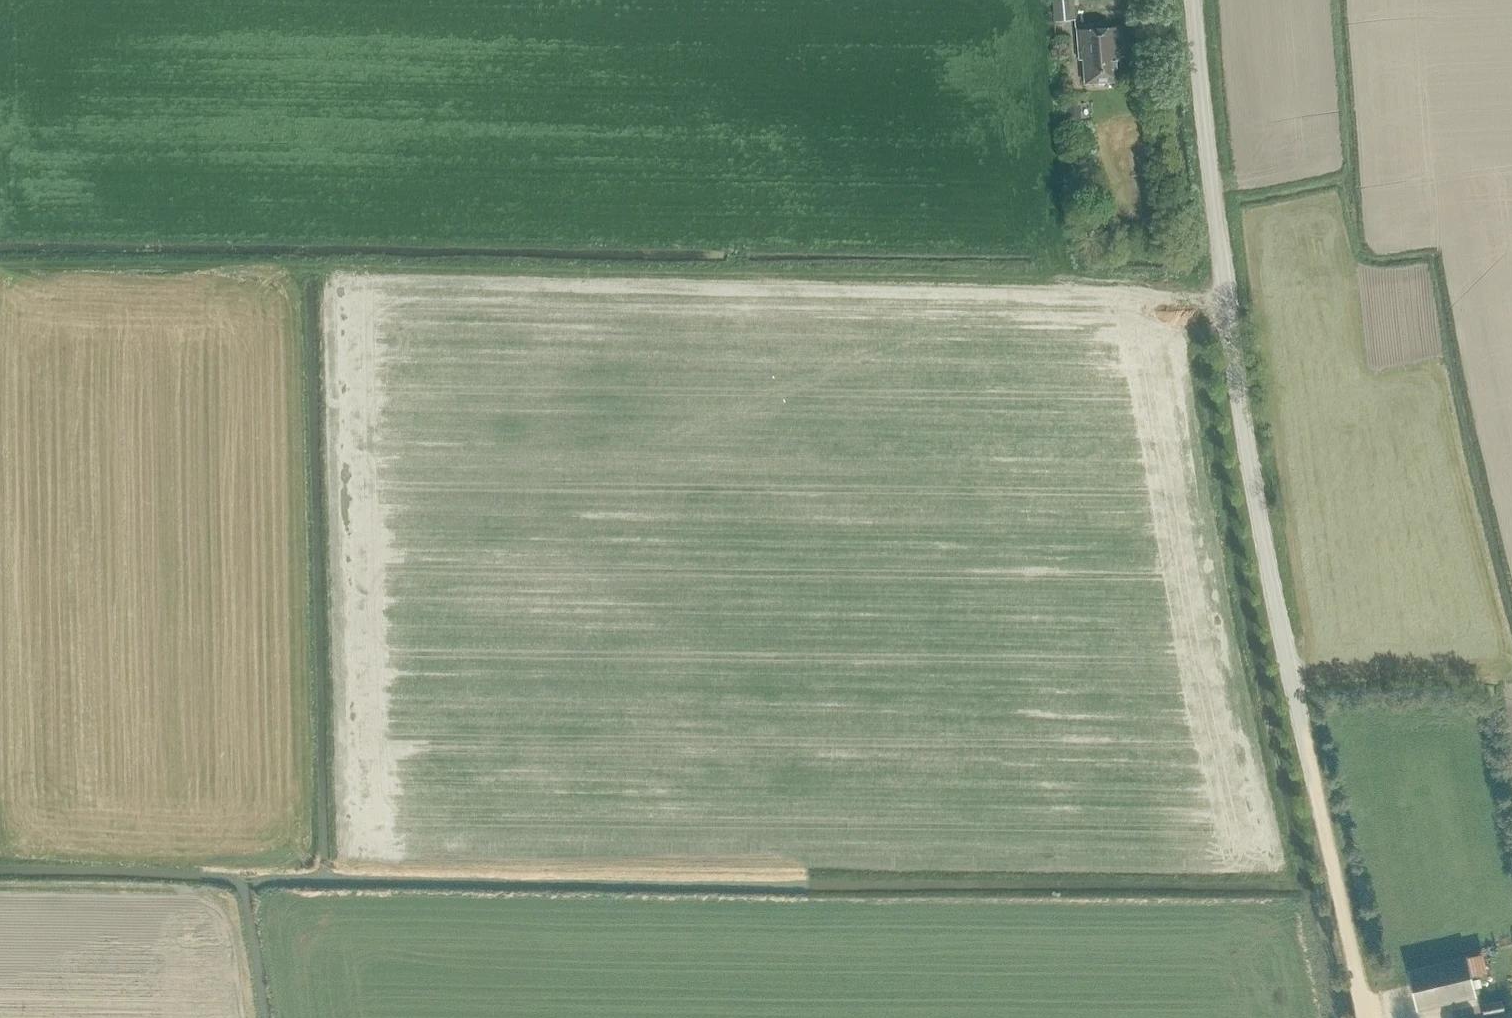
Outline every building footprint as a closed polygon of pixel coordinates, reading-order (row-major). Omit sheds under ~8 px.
[(1074,0),(1053,0),(1054,21),(1076,19),(1074,0)] [(1124,56),(1121,26),(1077,30),(1079,59),(1083,59),(1085,83),(1121,80),(1120,56),(1124,56)] [(1470,950),(1476,969),(1490,965),(1485,946),(1470,950)] [(1417,1009),(1476,995),(1467,956),(1408,970),(1417,1009)] [(1505,1013),(1503,999),(1482,1003),(1484,1016),(1505,1013)]
